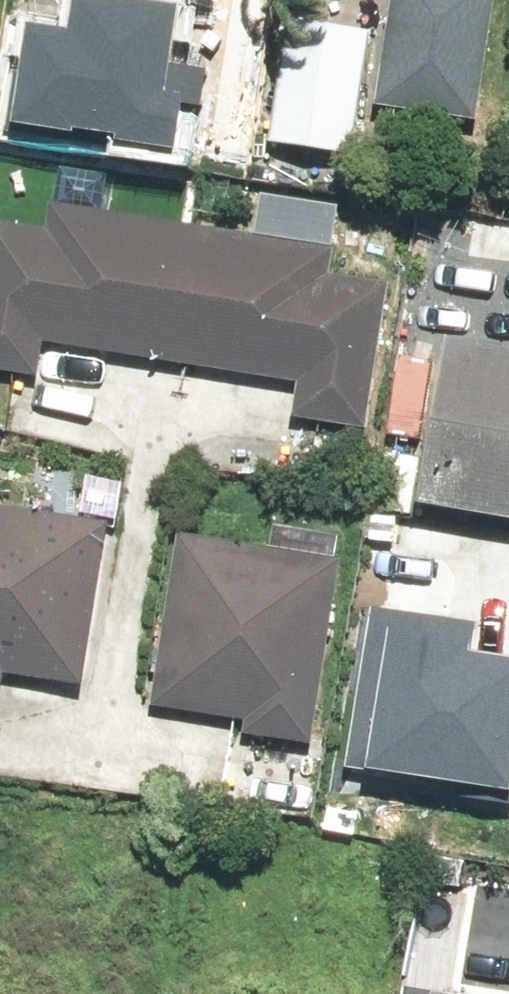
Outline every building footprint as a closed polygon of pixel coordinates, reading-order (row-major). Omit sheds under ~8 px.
[(5,143),(177,170),(201,18),(84,0),(71,0),(66,28),(24,22),(5,143)] [(378,102),(475,118),(495,0),(395,0),(378,102)] [(277,145),(354,153),(367,34),(290,26),(277,145)] [(0,216),(0,373),(43,378),(46,346),(301,374),(296,417),(386,426),(401,287),(344,280),(349,231),(59,202),(56,222),(0,216)] [(429,511),(508,523),(508,357),(454,349),(429,511)] [(7,696),(10,676),(90,688),(116,518),(0,500),(0,695),(7,696)] [(346,560),(189,539),(180,539),(155,717),(322,740),(346,560)] [(376,605),(348,777),(508,803),(508,656),(472,650),(477,622),(376,605)]
